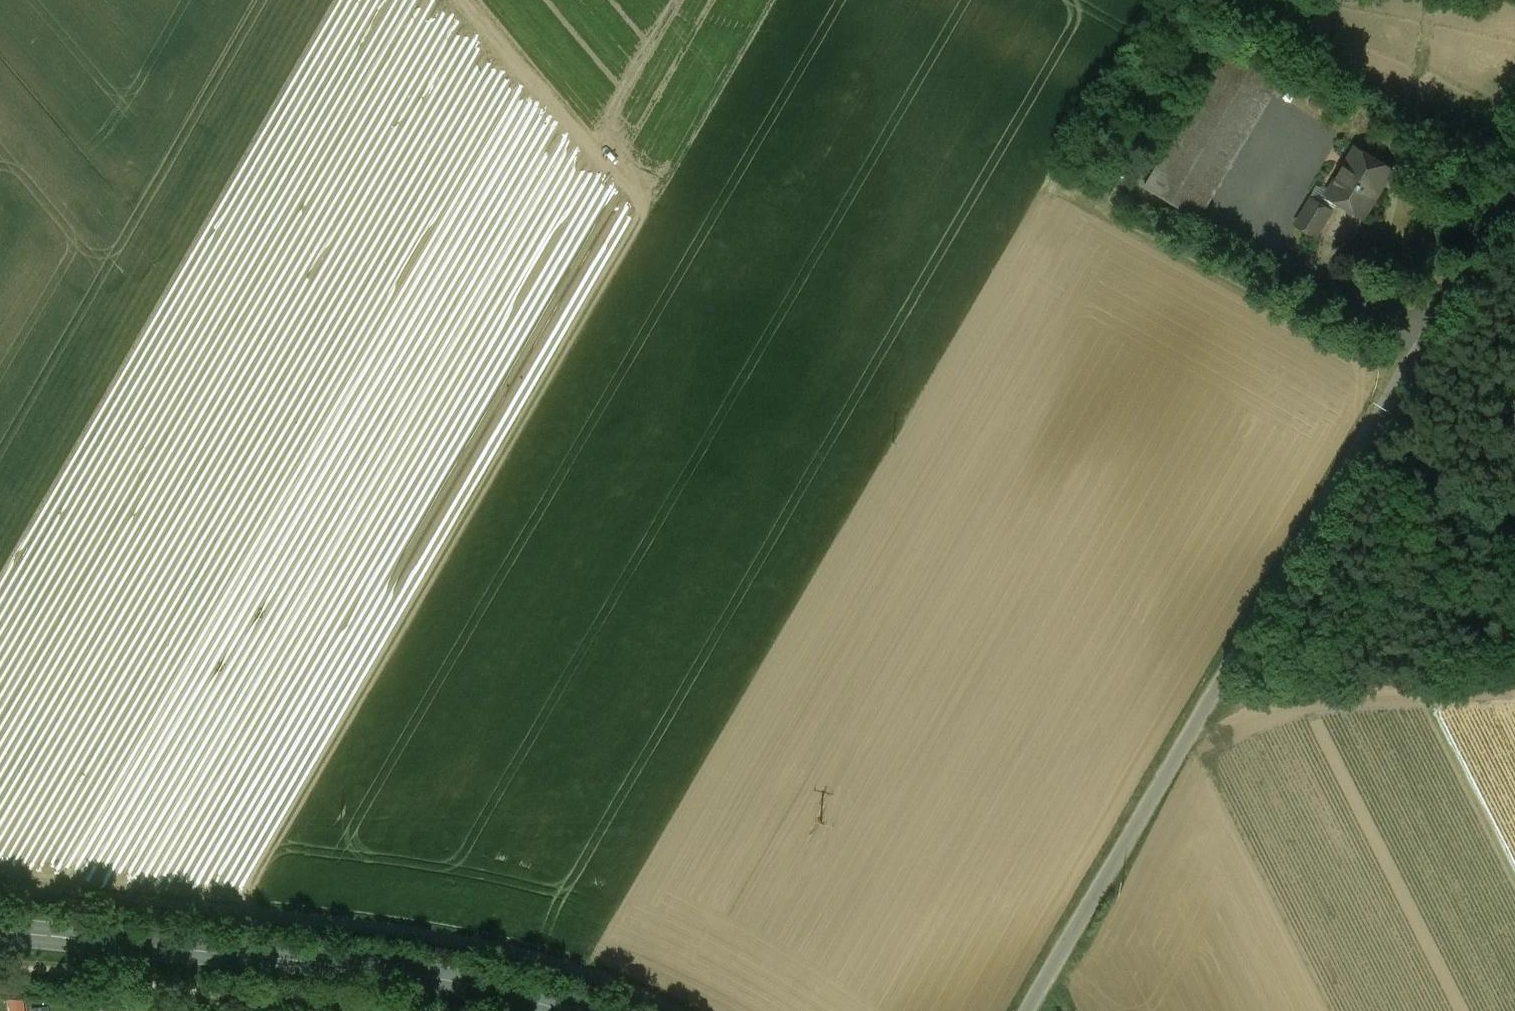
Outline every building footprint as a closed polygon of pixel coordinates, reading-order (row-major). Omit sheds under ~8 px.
[(1233,41),(1147,187),(1199,218),(1286,73),(1233,41)] [(1394,170),(1357,148),(1337,181),(1343,185),(1334,198),(1365,217),(1394,170)] [(1313,200),(1298,224),(1317,236),(1332,211),(1313,200)]
